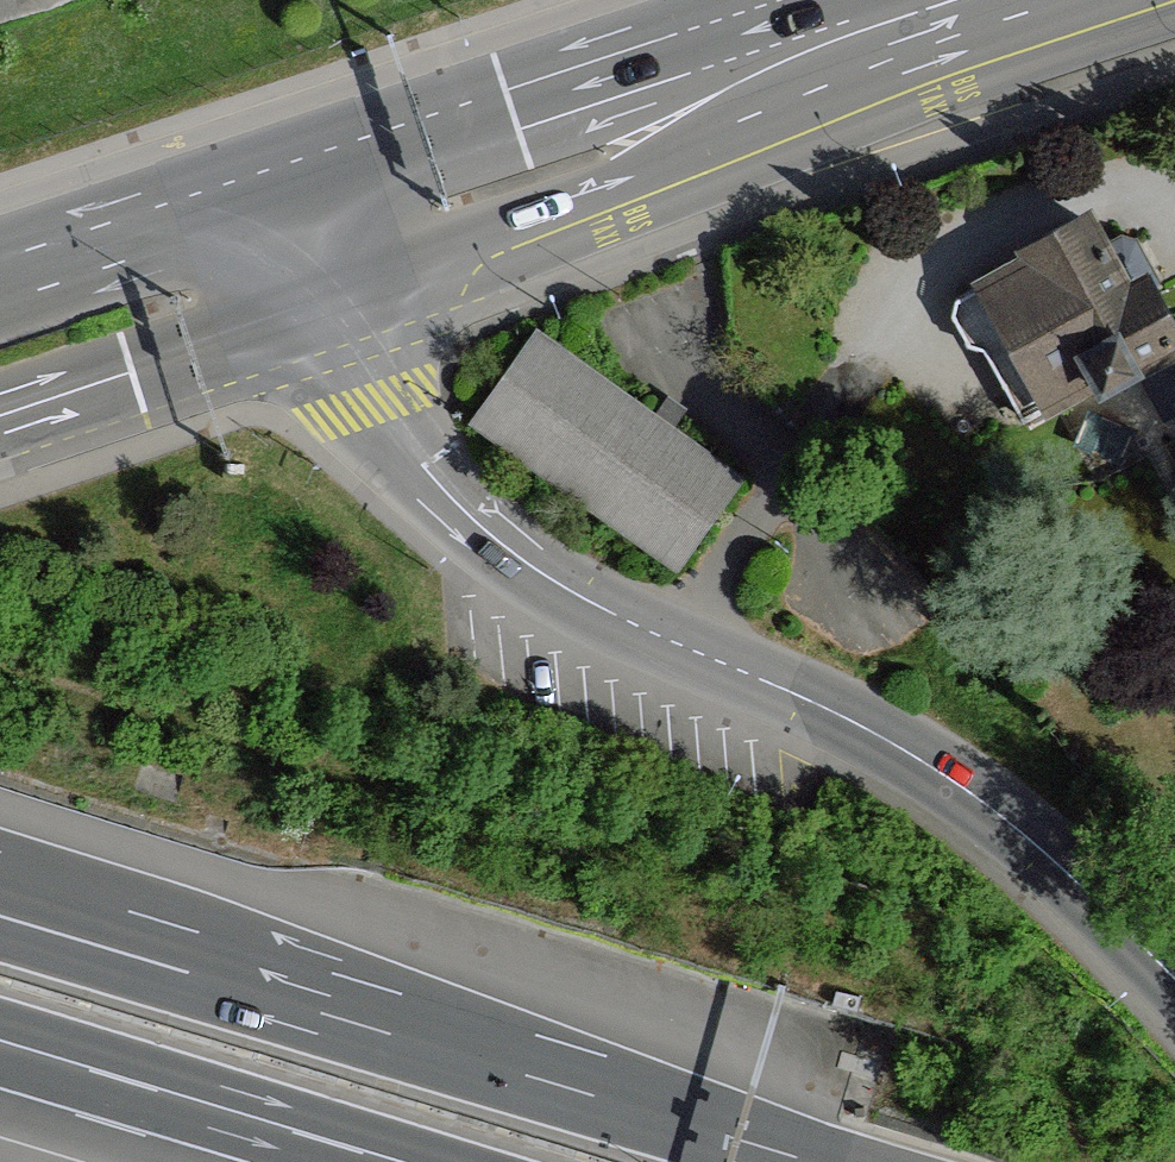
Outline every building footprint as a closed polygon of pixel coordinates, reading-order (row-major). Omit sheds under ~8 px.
[(978,289),(1044,409),(1097,379),(1078,345),(1123,321),(1147,365),(1174,349),(1174,347),(1171,339),(1146,292),(1143,286),(1128,293),(1103,245),(1091,222),(1030,254),(1033,259),(978,289)] [(1121,234),(1103,245),(1128,293),(1143,286),(1146,292),(1161,283),(1137,238),(1121,234)] [(1044,409),(978,289),(960,298),(956,315),(972,346),(985,349),(1009,392),(1024,419),(1044,409)] [(1137,370),(1147,365),(1123,321),(1078,345),(1097,379),(1102,389),(1137,370)] [(534,332),(475,424),(679,565),(742,479),(534,332)] [(1147,365),(1137,370),(1165,420),(1174,414),(1174,349),(1147,365)]
